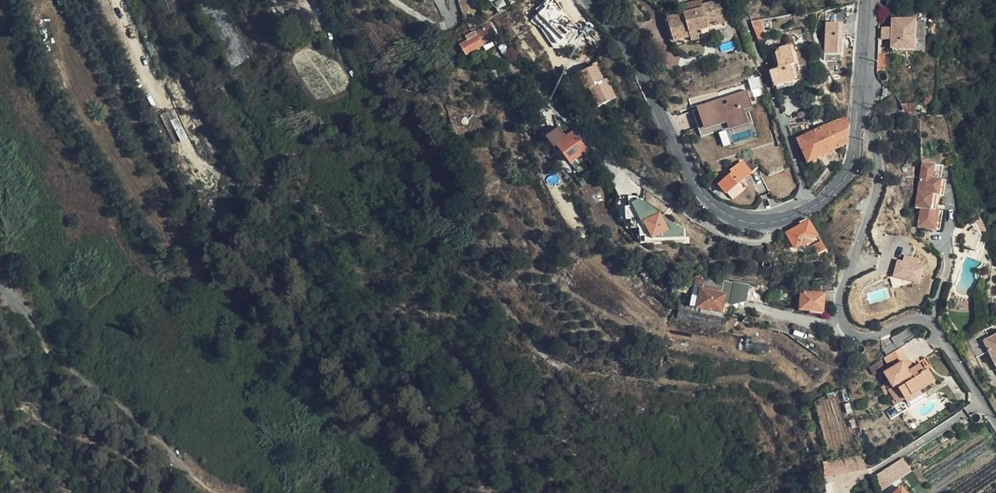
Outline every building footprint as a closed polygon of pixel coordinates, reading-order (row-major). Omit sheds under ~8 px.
[(727,17),(722,0),(717,0),(704,4),(706,10),(688,16),(669,21),(675,44),(694,39),(693,34),(700,32),(712,29),(710,22),(727,17)] [(704,4),(703,0),(702,0),(685,5),(688,16),(706,10),(704,4)] [(480,12),(485,21),(490,18),(485,9),(480,12)] [(728,23),(727,17),(710,22),(712,29),(728,23)] [(762,27),(763,29),(769,27),(768,20),(761,22),(761,19),(760,19),(751,21),(753,27),(753,29),(762,27)] [(825,21),(826,54),(845,53),(843,20),(825,21)] [(498,36),(489,22),(457,42),(462,47),(461,48),(466,56),(498,36)] [(753,31),(757,41),(765,39),(763,29),(762,27),(753,29),(753,31)] [(891,39),(891,27),(881,27),(881,39),(891,39)] [(694,39),(675,44),(677,50),(702,42),(700,32),(693,34),(694,39)] [(790,65),(795,79),(803,76),(790,41),(775,46),(777,49),(789,45),(795,63),(790,65)] [(773,86),(795,79),(790,65),(795,63),(789,45),(777,49),(778,52),(774,54),(779,67),(768,71),(773,86)] [(614,99),(605,79),(602,80),(594,64),(576,73),(584,89),(586,88),(596,108),(614,99)] [(750,78),(753,96),(764,94),(761,76),(750,78)] [(773,86),(775,90),(796,84),(795,79),(773,86)] [(752,105),(747,90),(730,95),(733,103),(722,106),(720,101),(699,108),(706,126),(729,119),(732,126),(745,122),(740,109),(752,105)] [(706,126),(699,108),(692,110),(701,136),(732,126),(729,119),(706,126)] [(837,122),(835,118),(815,121),(819,130),(805,136),(800,123),(787,126),(793,142),(797,141),(808,162),(847,145),(848,121),(837,122)] [(558,129),(545,138),(553,148),(557,145),(571,163),(586,151),(572,133),(565,138),(558,129)] [(743,165),(751,159),(749,156),(741,162),(731,171),(733,173),(743,165)] [(722,187),(727,193),(750,173),(757,167),(751,159),(743,165),(733,173),(721,183),(724,186),(722,187)] [(936,196),(940,180),(931,178),(934,166),(922,163),(913,207),(918,208),(915,226),(932,229),(936,212),(932,211),(928,210),(931,195),(934,196),(936,196)] [(931,178),(940,180),(942,168),(934,166),(931,178)] [(864,210),(868,199),(862,197),(858,207),(864,210)] [(684,230),(671,221),(660,222),(659,214),(638,201),(629,201),(629,208),(630,218),(638,217),(639,226),(640,235),(646,234),(647,242),(685,239),(684,230)] [(936,212),(932,229),(937,230),(940,212),(936,212)] [(631,226),(639,226),(638,217),(630,218),(631,226)] [(817,236),(808,219),(799,222),(801,226),(787,234),(795,249),(801,245),(802,247),(810,242),(811,242),(810,241),(817,236)] [(976,244),(977,240),(974,224),(969,225),(970,231),(961,233),(961,247),(973,251),(976,244)] [(811,242),(810,242),(812,247),(820,243),(817,236),(810,241),(811,242)] [(820,243),(812,247),(816,254),(824,250),(820,243)] [(773,256),(774,245),(768,244),(766,255),(773,256)] [(903,256),(899,271),(893,269),(891,280),(920,287),(926,261),(903,256)] [(815,282),(825,283),(837,285),(838,272),(817,269),(815,282)] [(724,297),(728,285),(704,278),(697,276),(691,295),(698,297),(700,289),(709,292),(710,287),(718,289),(717,294),(724,297)] [(821,312),(825,283),(815,282),(813,282),(813,287),(801,286),(798,309),(821,312)] [(691,295),(688,304),(719,314),(722,304),(724,297),(717,294),(718,289),(710,287),(709,292),(700,289),(698,297),(691,295)] [(720,329),(725,316),(719,314),(688,304),(679,302),(675,315),(720,329)] [(869,311),(860,302),(851,311),(861,320),(869,311)] [(719,314),(725,316),(727,306),(722,304),(719,314)] [(890,366),(893,364),(890,358),(902,350),(908,346),(904,341),(912,336),(907,328),(890,339),(893,342),(883,348),(888,354),(884,356),(890,366)] [(989,337),(985,330),(968,338),(977,357),(988,351),(991,357),(995,364),(995,334),(989,337)] [(893,364),(896,367),(903,362),(909,372),(913,369),(902,350),(890,358),(893,364)] [(884,358),(870,367),(875,374),(888,365),(884,358)] [(918,361),(920,365),(926,374),(923,376),(928,385),(935,381),(927,370),(931,368),(926,361),(923,363),(920,359),(918,361)] [(893,389),(897,386),(906,400),(920,390),(928,385),(923,376),(926,374),(920,365),(913,369),(909,372),(903,362),(896,367),(884,374),(888,382),(893,389)] [(920,390),(906,400),(908,403),(923,394),(920,390)] [(910,474),(901,459),(890,466),(899,480),(910,474)] [(838,461),(826,465),(830,477),(843,475),(838,461)] [(889,467),(880,472),(889,487),(899,480),(890,466),(889,467)] [(876,475),(881,492),(889,487),(880,472),(876,475)]
